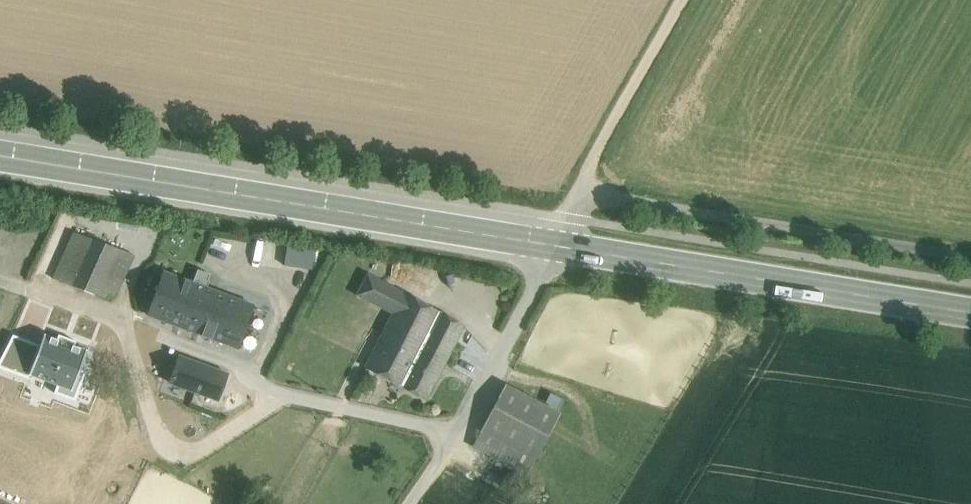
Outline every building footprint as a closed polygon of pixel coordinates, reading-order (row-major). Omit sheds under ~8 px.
[(133,255),(73,232),(53,278),(112,300),(133,255)] [(258,264),(313,266),(313,242),(259,241),(258,264)] [(216,292),(165,273),(150,314),(201,333),(216,292)] [(439,313),(368,275),(358,293),(394,313),(380,340),(415,358),(439,313)] [(252,305),(216,292),(201,333),(237,346),(252,305)] [(415,358),(401,385),(424,397),(436,375),(441,377),(443,373),(438,370),(462,325),(439,313),(415,358)] [(415,358),(380,340),(366,366),(401,385),(415,358)] [(227,373),(193,360),(180,355),(172,379),(219,396),(227,373)] [(560,413),(505,384),(481,429),(536,458),(560,413)] [(557,410),(562,399),(550,393),(545,404),(557,410)] [(536,458),(481,429),(473,445),(527,474),(536,458)]
